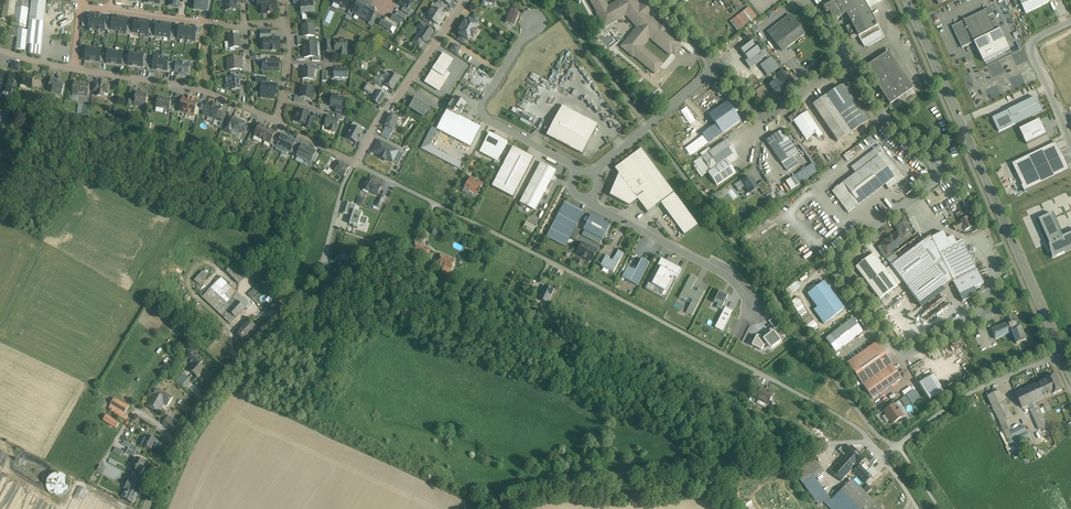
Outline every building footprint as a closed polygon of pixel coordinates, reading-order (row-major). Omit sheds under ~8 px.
[(2,21),(12,22),(14,0),(5,0),(2,21)] [(13,26),(26,27),(29,0),(16,0),(13,26)] [(35,0),(31,0),(29,19),(44,21),(46,1),(35,0)] [(194,9),(207,11),(209,0),(196,0),(194,9)] [(224,7),(226,7),(227,10),(236,10),(236,6),(236,2),(235,2),(235,0),(224,0),(224,7)] [(258,9),(262,8),(263,13),(267,13),(268,14),(271,14),(272,13),(277,12),(276,2),(267,3),(267,0),(257,0),(258,9)] [(305,1),(304,1),(304,3),(301,4),(301,14),(314,13),(313,0),(305,0),(305,1)] [(334,2),(347,9),(350,2),(349,2),(350,0),(335,0),(334,2)] [(360,17),(366,7),(368,3),(363,0),(359,0),(352,12),(360,17)] [(400,1),(398,3),(407,8),(412,0),(399,0),(400,1)] [(621,47),(633,57),(634,56),(655,74),(663,64),(642,47),(649,38),(670,55),(681,43),(668,32),(668,31),(659,23),(658,24),(648,16),(640,6),(636,0),(617,0),(618,1),(608,7),(604,0),(590,0),(597,13),(596,13),(604,28),(626,15),(637,28),(621,47)] [(823,7),(826,13),(828,12),(833,21),(846,14),(850,22),(870,12),(863,0),(836,0),(823,7)] [(1025,13),(1049,2),(1048,0),(1019,0),(1025,13)] [(737,31),(757,17),(750,6),(730,20),(737,31)] [(366,7),(360,17),(370,22),(375,13),(366,7)] [(428,18),(439,25),(445,15),(433,7),(428,14),(430,15),(428,18)] [(990,8),(985,11),(988,17),(993,14),(990,8)] [(324,21),(329,23),(334,12),(329,10),(324,21)] [(405,20),(407,16),(397,10),(395,14),(405,20)] [(511,10),(506,23),(514,26),(519,13),(511,10)] [(985,11),(975,16),(978,21),(988,17),(985,11)] [(850,22),(858,37),(878,26),(870,12),(850,22)] [(85,19),(84,26),(88,27),(88,25),(96,26),(97,14),(89,13),(88,20),(85,19)] [(103,29),(107,30),(108,23),(104,22),(105,15),(97,14),(96,26),(103,27),(103,29)] [(988,17),(978,21),(975,16),(964,21),(974,42),(1001,29),(993,14),(988,17)] [(403,20),(393,15),(390,20),(386,17),(384,21),(382,19),(379,25),(390,31),(393,26),(396,27),(397,24),(400,26),(403,20)] [(471,20),(477,24),(480,18),(474,15),(471,20)] [(804,35),(789,15),(767,32),(782,52),(804,35)] [(108,23),(107,30),(110,30),(110,29),(118,30),(120,18),(112,16),(111,23),(108,23)] [(126,33),(129,33),(130,26),(127,26),(128,19),(120,18),(118,30),(126,31),(126,33)] [(44,21),(29,19),(26,42),(30,42),(29,49),(40,50),(44,21)] [(477,24),(471,20),(469,19),(466,23),(465,22),(459,30),(461,31),(459,35),(460,36),(467,40),(468,41),(471,36),(473,37),(477,31),(475,30),(478,25),(477,24)] [(130,26),(129,33),(133,33),(133,32),(141,33),(143,21),(135,20),(134,27),(130,26)] [(148,36),(152,36),(153,29),(150,29),(150,22),(143,21),(141,33),(149,34),(148,36)] [(964,21),(952,27),(962,48),(974,42),(964,21)] [(421,30),(423,31),(426,26),(420,22),(417,27),(421,30)] [(153,29),(152,36),(155,37),(156,35),(163,36),(165,24),(157,23),(156,30),(153,29)] [(171,39),(174,40),(176,33),(172,32),(173,25),(165,24),(163,36),(171,37),(171,39)] [(314,24),(302,25),(303,36),(307,36),(315,36),(314,24)] [(176,33),(174,40),(178,40),(178,38),(186,39),(188,27),(180,26),(179,33),(176,33)] [(418,37),(424,42),(426,43),(434,32),(426,26),(423,31),(418,37)] [(878,26),(858,37),(864,47),(867,47),(884,38),(878,26)] [(194,42),(197,43),(198,36),(195,35),(196,28),(188,27),(186,39),(194,40),(194,42)] [(26,30),(18,29),(18,36),(16,47),(24,48),(26,37),(25,37),(26,30)] [(1001,29),(974,42),(979,52),(1006,39),(1001,29)] [(270,30),(261,31),(261,39),(264,39),(271,38),(270,30)] [(423,31),(421,30),(412,43),(420,48),(424,42),(418,37),(423,31)] [(239,36),(229,37),(230,47),(240,46),(239,36)] [(467,40),(460,36),(457,40),(464,44),(467,40)] [(271,38),(264,39),(264,50),(271,50),(272,51),(274,51),(275,49),(280,49),(279,38),(271,38)] [(760,52),(751,40),(740,49),(748,60),(746,62),(746,63),(750,69),(762,60),(761,59),(767,55),(763,50),(760,52)] [(347,41),(335,41),(335,50),(339,50),(339,54),(346,54),(346,50),(347,50),(347,41)] [(307,44),(303,44),(303,45),(304,57),(312,57),(317,56),(316,43),(307,44)] [(85,50),(82,50),(81,56),(102,59),(103,53),(101,52),(102,47),(86,44),(85,50)] [(455,44),(451,50),(457,54),(461,48),(455,44)] [(107,53),(103,53),(102,59),(124,61),(125,55),(122,55),(123,49),(107,47),(107,53)] [(128,56),(125,55),(124,61),(145,64),(146,58),(143,58),(144,52),(129,50),(128,56)] [(149,59),(146,58),(145,64),(166,67),(167,61),(165,60),(166,55),(150,52),(149,59)] [(913,89),(888,52),(865,68),(890,104),(913,89)] [(443,55),(425,83),(440,92),(450,76),(446,73),(454,62),(443,55)] [(241,57),(227,58),(228,64),(230,65),(230,70),(240,69),(242,69),(241,57)] [(768,76),(779,69),(771,58),(761,65),(768,76)] [(20,61),(13,59),(11,66),(18,68),(20,61)] [(172,59),(171,67),(175,68),(174,71),(178,71),(178,73),(184,74),(185,72),(189,72),(190,62),(177,61),(177,59),(172,59)] [(270,60),(266,60),(266,70),(279,70),(279,60),(270,60)] [(999,61),(993,64),(998,74),(1004,71),(999,61)] [(307,68),(303,68),(303,78),(313,79),(313,69),(313,68),(307,68)] [(348,69),(334,69),(334,77),(348,78),(348,69)] [(34,73),(23,70),(21,80),(26,81),(25,81),(31,83),(34,73)] [(783,70),(777,74),(783,82),(789,78),(783,70)] [(5,72),(1,88),(10,90),(14,73),(6,71),(5,72)] [(389,74),(386,72),(384,75),(387,77),(383,83),(392,89),(400,78),(391,71),(389,74)] [(64,80),(54,77),(55,75),(50,74),(47,85),(61,89),(62,86),(63,86),(63,84),(62,84),(64,80)] [(777,74),(767,81),(769,85),(779,78),(777,74)] [(105,78),(99,76),(98,80),(96,87),(96,91),(102,92),(103,88),(108,89),(109,82),(104,81),(105,78)] [(239,76),(226,77),(226,82),(231,82),(231,90),(240,89),(240,86),(240,85),(240,80),(239,80),(239,79),(239,76)] [(88,80),(74,77),(72,89),(80,90),(80,89),(87,90),(88,80)] [(777,80),(770,85),(777,95),(784,90),(777,80)] [(870,119),(845,82),(840,86),(865,123),(870,119)] [(266,83),(262,83),(260,96),(274,98),(275,93),(276,93),(277,85),(266,83)] [(371,98),(382,105),(388,95),(370,84),(366,90),(373,95),(371,98)] [(314,88),(301,86),(300,96),(299,96),(305,97),(313,98),(314,88)] [(840,86),(812,105),(837,141),(865,123),(840,86)] [(148,92),(136,89),(133,100),(145,103),(148,92)] [(171,97),(158,94),(156,104),(169,107),(170,102),(171,97)] [(183,95),(183,94),(181,100),(179,108),(186,110),(190,96),(187,95),(187,96),(183,95)] [(337,94),(336,95),(333,95),(332,98),(331,98),(330,100),(331,102),(330,105),(337,106),(341,108),(341,107),(344,97),(340,96),(340,95),(337,94)] [(194,97),(190,96),(186,110),(193,113),(196,105),(198,99),(197,99),(194,98),(194,97)] [(454,96),(437,129),(471,147),(481,128),(460,117),(468,103),(454,96)] [(993,118),(1000,132),(1044,111),(1037,97),(993,118)] [(429,107),(415,98),(409,108),(423,117),(429,107)] [(89,102),(81,100),(79,109),(87,110),(89,102)] [(215,104),(211,102),(211,103),(207,101),(203,111),(215,116),(218,109),(219,106),(215,104)] [(727,101),(709,114),(722,133),(741,121),(727,101)] [(562,106),(546,136),(582,155),(598,125),(562,106)] [(690,125),(696,121),(687,107),(681,111),(690,125)] [(804,107),(788,118),(791,123),(793,121),(807,112),(804,107)] [(309,112),(299,109),(298,113),(297,113),(296,116),(297,116),(296,120),(305,123),(306,123),(308,116),(309,112)] [(0,112),(0,122),(7,123),(9,113),(0,112)] [(807,112),(793,121),(806,140),(815,133),(818,137),(822,134),(807,112)] [(399,118),(390,113),(384,125),(386,126),(385,129),(389,131),(390,128),(393,129),(399,118)] [(245,121),(228,114),(223,128),(230,131),(232,126),(242,130),(243,127),(245,128),(247,124),(244,123),(245,121)] [(336,118),(332,117),(333,116),(327,115),(325,125),(329,126),(328,129),(335,131),(336,128),(338,119),(339,119),(336,118)] [(313,118),(308,116),(306,123),(305,123),(304,125),(310,127),(313,118)] [(1020,129),(1028,144),(1047,135),(1040,120),(1020,129)] [(362,126),(353,121),(351,125),(352,126),(352,125),(360,129),(362,126)] [(260,122),(257,128),(255,132),(263,136),(268,126),(260,122)] [(352,126),(346,137),(356,142),(358,139),(359,139),(362,135),(361,134),(363,131),(360,129),(352,125),(352,126)] [(268,126),(263,136),(265,138),(263,142),(268,144),(270,141),(273,136),(276,130),(275,130),(268,126)] [(389,131),(385,129),(381,136),(388,140),(392,132),(389,131)] [(785,134),(782,130),(782,129),(777,133),(780,138),(785,134)] [(289,136),(282,132),(280,137),(277,143),(284,147),(289,136)] [(507,142),(490,133),(480,151),(498,161),(507,142)] [(780,138),(777,133),(766,140),(781,163),(792,156),(780,138)] [(296,140),(289,136),(284,147),(291,150),(291,149),(296,141),(296,140)] [(726,140),(701,157),(711,170),(726,160),(736,153),(726,140)] [(379,141),(374,151),(380,155),(380,156),(386,159),(386,158),(393,161),(398,151),(379,141)] [(1057,142),(1013,163),(1026,190),(1070,169),(1057,142)] [(309,146),(302,143),(302,144),(299,150),(297,154),(304,157),(309,146)] [(316,150),(309,146),(304,157),(311,161),(316,151),(316,150)] [(879,146),(851,167),(855,173),(832,191),(848,212),(885,185),(890,191),(905,179),(879,146)] [(533,158),(513,148),(493,187),(513,197),(533,158)] [(641,149),(615,169),(619,174),(638,200),(647,213),(661,203),(674,193),(641,149)] [(398,151),(393,161),(398,164),(404,153),(398,151)] [(849,151),(843,155),(847,161),(853,156),(849,151)] [(736,153),(726,160),(729,164),(738,157),(736,153)] [(350,166),(340,160),(335,169),(344,175),(350,166)] [(726,160),(711,170),(711,171),(708,173),(717,186),(735,173),(726,160)] [(541,163),(526,191),(541,199),(556,170),(541,163)] [(810,166),(786,181),(791,189),(815,174),(810,166)] [(638,200),(619,174),(618,175),(609,196),(629,207),(638,200)] [(475,179),(471,177),(465,188),(469,191),(468,194),(473,196),(475,193),(477,195),(483,183),(479,181),(477,185),(473,183),(475,179)] [(750,177),(747,179),(746,177),(739,181),(743,187),(745,186),(750,194),(758,188),(750,177)] [(374,181),(369,179),(364,188),(369,191),(369,190),(373,192),(377,194),(381,186),(373,181),(374,181)] [(763,183),(758,187),(762,192),(767,188),(763,183)] [(535,210),(541,199),(526,191),(520,202),(521,203),(526,206),(535,210)] [(698,226),(674,193),(661,203),(684,236),(698,226)] [(358,195),(356,202),(363,204),(364,197),(358,195)] [(565,201),(546,236),(565,246),(584,211),(565,201)] [(356,205),(348,202),(345,212),(353,215),(350,223),(358,226),(359,223),(366,226),(368,218),(362,216),(363,213),(354,210),(356,205)] [(1037,218),(1049,244),(1052,259),(1070,250),(1070,231),(1064,234),(1053,211),(1037,218)] [(610,225),(591,215),(583,230),(602,240),(610,225)] [(968,216),(960,220),(960,221),(953,225),(956,230),(963,226),(965,230),(964,230),(965,230),(973,226),(968,216)] [(909,224),(903,217),(894,224),(895,225),(894,225),(898,230),(899,229),(900,231),(899,232),(903,237),(912,230),(908,225),(909,224)] [(526,222),(523,228),(532,232),(535,227),(526,222)] [(898,231),(892,236),(891,235),(884,240),(885,241),(880,245),(882,248),(887,255),(906,241),(903,237),(899,232),(898,231)] [(962,240),(956,243),(953,236),(947,239),(943,232),(931,238),(933,241),(932,241),(952,281),(953,282),(960,295),(983,283),(962,240)] [(430,248),(424,246),(424,245),(415,242),(412,251),(427,256),(430,248)] [(933,242),(923,247),(920,244),(899,260),(894,254),(887,260),(921,305),(952,281),(933,242)] [(597,251),(582,243),(581,246),(580,247),(579,248),(579,250),(580,251),(579,254),(581,255),(582,256),(584,257),(585,258),(586,258),(591,261),(597,251)] [(893,251),(895,254),(901,250),(900,250),(906,246),(904,243),(893,251)] [(623,253),(618,250),(615,256),(621,258),(624,253),(623,253)] [(456,259),(441,252),(437,263),(443,266),(442,270),(449,273),(451,269),(456,259)] [(606,256),(600,253),(596,261),(602,264),(606,256)] [(885,269),(873,253),(855,267),(880,299),(898,285),(897,285),(903,281),(890,265),(885,269)] [(342,255),(341,260),(340,260),(340,263),(337,272),(346,275),(347,272),(349,266),(348,266),(350,259),(347,258),(348,257),(342,255)] [(612,261),(608,259),(609,258),(606,256),(602,264),(601,266),(613,272),(621,258),(615,256),(612,261)] [(635,270),(628,267),(624,273),(622,277),(638,285),(649,263),(642,259),(636,270),(635,270)] [(646,289),(666,300),(681,269),(661,259),(646,289)] [(233,264),(226,271),(238,283),(245,276),(233,264)] [(195,278),(199,283),(209,273),(205,268),(195,278)] [(220,277),(202,296),(224,318),(231,324),(239,315),(239,314),(249,304),(220,277)] [(790,295),(802,286),(798,280),(785,289),(790,295)] [(844,308),(824,281),(808,294),(828,320),(844,308)] [(251,298),(262,288),(257,282),(246,292),(251,298)] [(699,288),(696,292),(691,289),(693,286),(687,282),(679,297),(685,300),(687,296),(693,299),(689,306),(689,308),(694,311),(704,292),(704,291),(699,288)] [(553,290),(545,286),(539,298),(547,302),(553,290)] [(728,295),(719,290),(714,301),(718,304),(716,307),(723,310),(725,307),(723,305),(728,295)] [(791,301),(796,307),(803,303),(798,296),(791,301)] [(723,310),(715,326),(723,330),(733,311),(725,307),(723,310)] [(781,324),(775,316),(769,321),(775,329),(781,324)] [(1011,317),(1008,318),(1009,321),(1008,321),(1008,322),(1007,323),(1005,324),(1003,324),(1003,325),(1001,325),(995,328),(993,329),(991,329),(995,339),(1012,332),(1017,343),(1027,339),(1026,338),(1025,336),(1024,334),(1023,331),(1022,330),(1021,327),(1021,326),(1020,326),(1018,321),(1013,319),(1012,319),(1011,317)] [(231,324),(224,318),(221,321),(227,327),(231,324)] [(256,326),(248,318),(243,323),(251,331),(256,326)] [(853,318),(830,335),(840,348),(863,331),(853,318)] [(813,319),(806,324),(811,329),(817,323),(813,319)] [(243,323),(236,331),(243,339),(251,331),(243,323)] [(182,328),(178,332),(182,337),(186,333),(182,328)] [(764,337),(763,338),(767,343),(771,348),(781,340),(773,330),(764,337)] [(764,337),(758,334),(757,335),(752,344),(761,349),(764,345),(767,343),(763,338),(764,337)] [(876,342),(848,362),(863,384),(892,364),(876,342)] [(937,348),(930,353),(934,358),(941,354),(937,348)] [(199,356),(191,349),(185,356),(193,364),(192,364),(189,368),(193,372),(197,375),(201,371),(200,370),(203,366),(200,363),(204,359),(199,356)] [(892,364),(863,384),(873,398),(901,379),(902,380),(901,378),(892,364)] [(186,379),(180,375),(176,379),(182,384),(186,379)] [(934,375),(919,383),(929,399),(943,391),(934,375)] [(1046,380),(1053,394),(1053,395),(1062,391),(1055,375),(1046,379),(1046,380)] [(1053,394),(1046,380),(1038,384),(1044,398),(1053,394)] [(1038,384),(1016,394),(1022,408),(1028,406),(1036,402),(1044,398),(1038,384)] [(164,392),(156,387),(151,397),(159,401),(164,392)] [(761,387),(756,397),(768,403),(769,400),(772,401),(773,401),(774,399),(774,397),(771,396),(773,393),(761,387)] [(878,404),(889,397),(885,391),(874,398),(878,404)] [(1013,418),(1000,391),(988,397),(1001,423),(1005,421),(1013,418)] [(159,401),(154,410),(159,413),(162,407),(165,408),(172,397),(164,392),(159,401)] [(906,395),(901,399),(906,406),(911,402),(906,395)] [(159,401),(151,397),(146,405),(154,410),(159,401)] [(123,404),(114,398),(108,408),(125,419),(128,416),(124,414),(129,406),(124,403),(123,404)] [(1047,426),(1036,402),(1028,406),(1039,430),(1047,426)] [(894,404),(884,411),(892,423),(903,416),(894,404)] [(119,422),(106,414),(103,420),(116,428),(119,422)] [(175,420),(168,415),(162,423),(169,428),(175,420)] [(1010,432),(1005,421),(1001,423),(1000,424),(1011,446),(1016,444),(1010,432)] [(1024,426),(1010,432),(1016,444),(1030,438),(1024,426)] [(148,435),(143,445),(151,449),(156,439),(148,435)] [(113,451),(121,455),(124,450),(115,446),(113,451)] [(846,451),(844,454),(845,454),(844,455),(830,469),(841,480),(854,466),(856,468),(860,465),(859,464),(864,458),(852,446),(846,451)] [(136,451),(129,447),(126,452),(134,456),(136,451)] [(794,469),(796,472),(816,459),(814,455),(794,469)] [(40,480),(42,479),(46,470),(47,468),(46,466),(26,456),(23,457),(18,466),(19,469),(37,480),(40,480)] [(146,462),(136,457),(135,460),(131,468),(140,472),(143,466),(144,467),(146,462)] [(867,461),(864,458),(859,464),(860,465),(861,466),(867,461)] [(796,472),(802,480),(813,473),(822,467),(816,459),(796,472)] [(861,466),(860,465),(856,468),(854,471),(866,482),(871,477),(866,472),(861,466)] [(879,473),(872,466),(866,472),(871,477),(873,479),(879,473)] [(813,473),(815,477),(824,470),(822,467),(813,473)] [(47,486),(49,491),(53,494),(58,496),(63,495),(68,492),(71,488),(72,483),(70,478),(67,474),(63,472),(58,471),(53,473),(49,476),(47,481),(47,486)] [(813,473),(802,480),(818,504),(823,500),(829,496),(815,477),(813,473)] [(135,481),(130,478),(124,489),(128,491),(126,493),(125,492),(125,493),(126,494),(124,498),(123,497),(123,498),(133,503),(135,498),(136,495),(137,495),(135,494),(141,484),(135,481)] [(852,478),(835,496),(848,508),(869,508),(872,506),(875,502),(852,478)] [(88,490),(79,486),(67,508),(79,508),(88,490)] [(778,491),(784,503),(794,496),(788,488),(785,490),(784,488),(778,491)] [(124,508),(88,490),(79,508),(124,508)] [(835,496),(831,499),(829,496),(823,500),(832,508),(848,508),(835,496)]
